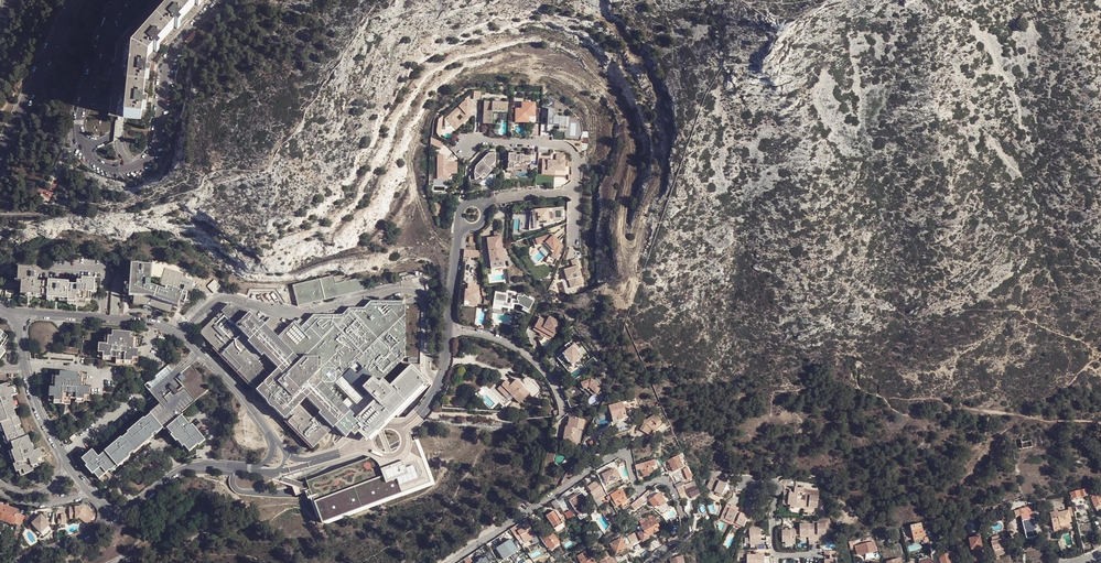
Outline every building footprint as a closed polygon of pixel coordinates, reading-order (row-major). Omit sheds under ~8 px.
[(122,117),(130,50),(175,0),(152,0),(151,1),(128,27),(120,36),(113,43),(106,98),(105,108),(105,115),(116,116),(122,117)] [(130,50),(122,117),(137,119),(138,112),(142,77),(144,57),(153,48),(176,23),(195,1),(196,0),(175,0),(130,50)] [(778,18),(768,12),(765,16),(766,17),(765,18),(766,19),(765,20),(767,21),(767,22),(771,25),(771,27),(775,30),(777,27),(777,22),(778,18)] [(474,108),(467,100),(445,120),(445,127),(449,127),(451,125),(454,128),(459,123),(455,118),(460,114),(466,121),(472,116),(469,113),(474,108)] [(507,113),(507,104),(485,103),(483,124),(491,125),(492,112),(507,113)] [(528,121),(528,117),(534,117),(534,105),(522,104),(522,110),(515,110),(515,118),(519,119),(524,120),(528,121)] [(554,111),(548,110),(547,132),(549,132),(549,126),(559,126),(559,131),(566,131),(566,119),(554,118),(554,111)] [(431,137),(429,144),(441,148),(443,142),(431,137)] [(512,154),(508,154),(508,163),(509,163),(509,164),(506,164),(506,171),(513,171),(513,170),(521,171),(521,172),(525,172),(526,165),(522,165),(522,161),(530,161),(530,157),(522,156),(522,153),(512,152),(512,154)] [(495,155),(488,154),(477,166),(478,168),(473,174),(469,178),(469,183),(476,181),(478,180),(479,179),(480,179),(495,163),(495,155)] [(458,175),(458,163),(446,163),(446,156),(438,156),(438,180),(445,180),(445,174),(458,175)] [(564,172),(564,163),(564,162),(564,156),(556,156),(556,162),(547,162),(547,160),(542,160),(541,171),(554,172),(564,172)] [(552,209),(553,212),(555,212),(555,211),(559,210),(560,220),(561,220),(563,208),(552,209)] [(552,209),(531,211),(532,225),(530,225),(530,231),(536,230),(535,225),(542,224),(543,227),(560,221),(560,220),(559,210),(555,211),(555,212),(553,212),(552,209)] [(551,234),(531,241),(533,247),(545,243),(552,252),(547,263),(553,266),(561,246),(551,234)] [(500,237),(486,239),(490,269),(504,267),(500,237)] [(545,243),(533,247),(534,249),(541,246),(549,254),(545,262),(547,263),(552,252),(545,243)] [(479,251),(464,249),(463,257),(480,259),(479,251)] [(577,259),(571,261),(573,268),(564,271),(567,280),(568,280),(570,279),(573,288),(583,284),(580,276),(581,276),(578,266),(579,266),(577,259)] [(194,280),(189,269),(167,262),(149,261),(149,264),(131,263),(131,272),(130,276),(129,295),(134,295),(133,304),(143,305),(147,305),(151,306),(171,313),(174,305),(179,307),(180,300),(190,303),(196,281),(194,280)] [(48,281),(47,283),(37,282),(38,275),(31,274),(31,269),(18,268),(17,273),(17,281),(21,281),(20,294),(25,294),(41,296),(47,296),(46,299),(55,299),(60,299),(67,300),(67,302),(67,303),(76,303),(75,305),(89,306),(89,301),(90,301),(91,293),(93,293),(94,293),(94,285),(95,279),(81,279),(81,284),(74,283),(74,285),(68,285),(69,282),(48,281)] [(337,282),(335,274),(292,284),(297,305),(315,301),(315,303),(317,304),(318,303),(318,300),(335,296),(336,298),(338,299),(339,299),(338,296),(365,289),(364,287),(362,277),(337,282)] [(214,279),(207,287),(213,293),(221,286),(214,279)] [(463,301),(476,302),(477,291),(474,291),(475,286),(466,285),(466,290),(464,290),(463,301)] [(495,293),(493,301),(502,303),(502,307),(508,308),(509,304),(511,304),(518,306),(518,304),(523,307),(521,311),(526,314),(533,302),(523,296),(522,298),(518,297),(513,296),(513,293),(507,292),(506,295),(495,293)] [(228,304),(199,333),(256,390),(255,391),(312,448),(334,427),(345,437),(358,424),(351,417),(353,415),(328,390),(357,362),(378,383),(405,357),(410,357),(410,358),(418,358),(418,342),(419,342),(419,335),(418,335),(418,331),(419,331),(419,326),(418,326),(418,314),(419,314),(419,307),(418,307),(418,305),(405,305),(405,304),(370,304),(364,311),(350,311),(346,314),(339,315),(339,317),(315,318),(307,325),(300,318),(278,339),(260,321),(259,323),(249,313),(250,312),(249,311),(228,304)] [(547,321),(540,317),(535,327),(542,331),(544,328),(553,332),(556,326),(559,328),(561,323),(550,316),(547,321)] [(544,328),(542,331),(554,338),(559,328),(556,326),(553,332),(544,328)] [(135,332),(108,330),(108,335),(105,335),(105,343),(99,342),(98,356),(103,357),(103,359),(111,359),(111,356),(117,357),(116,363),(133,364),(133,361),(138,362),(139,348),(134,348),(134,342),(136,342),(137,332),(135,332)] [(0,331),(0,360),(6,352),(3,349),(5,346),(7,343),(5,341),(8,337),(0,331)] [(567,351),(556,360),(568,374),(575,369),(572,365),(582,356),(573,345),(570,347),(567,351)] [(551,352),(544,358),(547,363),(555,356),(551,352)] [(166,428),(168,427),(181,416),(183,414),(182,413),(211,388),(190,362),(187,359),(182,353),(145,386),(160,404),(150,413),(151,414),(161,426),(163,428),(164,430),(166,428)] [(357,362),(328,390),(353,415),(351,417),(358,424),(364,418),(355,409),(366,398),(371,393),(394,416),(430,384),(405,357),(378,383),(357,362)] [(82,372),(55,370),(55,375),(52,375),(52,383),(55,383),(55,387),(50,386),(49,400),(54,400),(54,403),(70,404),(70,398),(75,398),(75,401),(84,401),(84,399),(89,400),(90,386),(84,385),(84,377),(82,377),(82,372)] [(506,380),(498,388),(507,397),(510,394),(513,396),(520,403),(529,393),(514,378),(510,383),(506,380)] [(591,378),(580,383),(583,389),(584,388),(588,387),(592,390),(596,393),(601,387),(591,378)] [(47,462),(42,449),(36,452),(33,444),(30,436),(28,437),(25,429),(21,431),(19,426),(24,425),(21,417),(19,417),(16,410),(17,410),(21,408),(18,400),(15,401),(13,396),(20,394),(17,386),(15,387),(13,382),(0,387),(0,418),(2,424),(0,424),(3,432),(6,431),(7,435),(5,436),(9,444),(10,444),(13,443),(16,451),(13,452),(11,452),(14,460),(16,460),(18,465),(16,465),(21,477),(30,474),(36,472),(35,470),(43,466),(42,464),(47,462)] [(572,387),(561,391),(563,396),(565,401),(566,401),(568,408),(580,404),(578,397),(576,398),(572,387)] [(636,398),(623,401),(625,411),(638,407),(636,398)] [(613,421),(627,417),(625,411),(623,401),(609,406),(613,421)] [(643,421),(639,429),(650,435),(652,431),(658,428),(657,427),(662,424),(655,413),(645,419),(645,418),(642,420),(643,421)] [(155,431),(161,426),(151,414),(145,419),(144,418),(127,432),(128,433),(122,439),(121,438),(105,452),(99,458),(93,451),(82,460),(87,466),(86,467),(93,475),(94,474),(99,480),(110,470),(128,455),(132,451),(151,435),(155,431)] [(184,446),(189,451),(198,444),(197,443),(203,438),(192,425),(190,426),(181,416),(168,427),(184,446)] [(574,417),(569,416),(568,425),(567,425),(565,437),(577,439),(579,427),(583,428),(585,418),(575,416),(574,417)] [(565,437),(567,425),(566,424),(563,439),(576,442),(577,439),(565,437)] [(184,446),(168,427),(166,428),(172,435),(171,436),(172,437),(176,442),(177,441),(182,447),(184,446)] [(1021,435),(1023,449),(1034,447),(1033,443),(1032,436),(1031,434),(1021,435)] [(151,435),(132,451),(134,453),(151,438),(153,437),(151,435)] [(331,470),(305,481),(307,487),(310,495),(320,523),(431,482),(414,439),(406,443),(387,449),(376,453),(374,454),(331,470)] [(128,455),(110,470),(112,473),(130,457),(128,455)] [(676,469),(683,466),(677,455),(668,460),(671,467),(674,466),(676,469)] [(575,468),(579,460),(574,457),(570,465),(575,468)] [(659,458),(635,465),(636,470),(640,469),(642,477),(649,475),(648,472),(652,471),(651,467),(651,466),(656,464),(656,462),(657,462),(658,466),(663,464),(662,462),(659,458)] [(595,470),(601,481),(604,480),(606,482),(619,476),(615,470),(614,467),(609,470),(606,465),(595,470)] [(619,476),(606,482),(607,485),(622,478),(618,468),(615,470),(619,476)] [(712,482),(709,481),(706,488),(716,493),(722,495),(726,485),(718,481),(719,480),(716,479),(713,480),(712,482)] [(593,497),(595,501),(605,495),(602,491),(603,491),(595,481),(587,487),(591,491),(590,492),(594,497),(593,497)] [(697,486),(689,490),(692,497),(693,496),(700,494),(700,493),(697,486)] [(797,500),(798,493),(802,492),(802,488),(802,487),(795,487),(794,493),(789,493),(789,494),(788,506),(791,506),(796,506),(796,509),(800,509),(801,501),(797,500)] [(620,503),(626,500),(620,488),(608,496),(611,501),(613,500),(615,503),(616,505),(616,506),(620,503)] [(819,489),(806,488),(806,493),(811,493),(810,496),(818,497),(819,489)] [(1073,499),(1088,496),(1088,493),(1087,489),(1072,493),(1073,499)] [(569,500),(576,511),(584,506),(584,507),(585,507),(589,504),(582,492),(577,495),(577,496),(573,498),(572,498),(569,500)] [(659,493),(649,500),(654,507),(658,504),(660,506),(665,502),(659,493)] [(810,496),(811,493),(806,493),(805,501),(804,509),(809,510),(809,507),(815,508),(817,508),(818,497),(810,496)] [(634,502),(630,505),(634,510),(643,502),(643,503),(648,500),(643,494),(640,498),(634,502)] [(1100,509),(1100,495),(1100,494),(1094,497),(1092,497),(1097,511),(1100,509)] [(555,509),(560,506),(555,499),(551,502),(555,509)] [(630,506),(626,500),(620,503),(624,510),(630,506)] [(745,513),(750,515),(754,506),(748,505),(745,513)] [(579,514),(587,509),(585,507),(584,507),(584,506),(576,511),(579,514)] [(726,508),(724,507),(719,519),(725,522),(726,520),(734,523),(734,521),(738,512),(731,509),(731,507),(727,506),(726,508)] [(1026,537),(1032,535),(1034,535),(1034,537),(1037,536),(1036,528),(1038,528),(1037,525),(1035,525),(1034,518),(1036,517),(1033,506),(1019,509),(1026,537)] [(2,521),(14,525),(15,523),(17,513),(18,511),(7,507),(2,521)] [(85,508),(70,507),(70,519),(80,519),(86,519),(90,523),(95,519),(90,514),(91,513),(85,508)] [(554,528),(562,522),(554,510),(546,515),(554,528)] [(1058,513),(1060,524),(1072,522),(1069,510),(1058,513)] [(1052,526),(1060,524),(1058,513),(1057,511),(1049,513),(1052,526)] [(67,523),(66,512),(57,513),(58,524),(67,523)] [(734,521),(734,523),(733,525),(732,526),(736,527),(736,525),(742,527),(745,528),(749,518),(740,514),(737,522),(734,521)] [(50,526),(41,516),(32,525),(41,534),(50,526)] [(643,524),(652,519),(651,516),(641,520),(643,524)] [(641,525),(644,530),(643,531),(640,532),(641,535),(640,536),(641,537),(642,540),(643,540),(648,538),(648,537),(648,536),(657,531),(658,530),(658,529),(657,527),(656,526),(658,524),(659,524),(655,517),(652,519),(643,524),(641,525)] [(522,536),(524,542),(534,537),(528,523),(523,525),(524,528),(525,529),(520,531),(519,530),(516,525),(510,529),(517,539),(522,536)] [(817,526),(813,526),(813,529),(813,544),(818,544),(818,538),(828,538),(828,523),(817,524),(817,526)] [(808,544),(813,544),(813,529),(808,529),(809,524),(797,524),(797,529),(800,529),(800,535),(802,535),(809,535),(808,538),(808,544)] [(16,526),(12,539),(18,541),(23,528),(16,526)] [(928,537),(926,537),(924,528),(913,532),(914,536),(916,543),(919,542),(922,542),(922,544),(930,542),(928,537)] [(762,545),(762,529),(755,529),(756,531),(750,532),(750,537),(752,537),(752,545),(762,545)] [(795,544),(795,529),(790,529),(790,531),(782,531),(782,542),(785,542),(790,541),(790,544),(795,544)] [(540,537),(547,547),(548,546),(548,547),(557,541),(550,530),(540,537)] [(631,543),(637,540),(637,539),(641,537),(640,536),(638,533),(637,531),(627,536),(628,537),(631,542),(631,543)] [(1001,535),(990,537),(992,542),(989,542),(992,557),(1003,554),(1000,541),(1002,540),(1001,535)] [(980,536),(969,538),(973,562),(985,560),(980,536)] [(625,546),(631,542),(628,537),(622,540),(625,546)] [(620,551),(626,548),(625,546),(622,540),(621,538),(610,543),(615,554),(620,551)] [(503,560),(509,556),(506,552),(515,547),(510,539),(496,548),(503,560)] [(549,549),(558,542),(557,541),(548,547),(549,549)] [(862,553),(862,555),(877,551),(874,541),(860,545),(860,547),(856,547),(858,553),(862,553)] [(509,556),(519,550),(517,546),(515,547),(506,552),(509,556)] [(623,556),(629,553),(626,548),(620,551),(621,553),(623,556)] [(610,550),(602,554),(605,559),(610,556),(612,554),(610,550)] [(833,551),(825,551),(825,557),(830,556),(830,561),(825,561),(825,562),(834,562),(835,562),(835,557),(833,557),(833,551)] [(581,562),(596,562),(594,560),(591,562),(586,552),(577,556),(581,562)] [(951,553),(941,555),(942,562),(953,562),(951,553)] [(765,554),(755,554),(756,556),(747,556),(747,559),(747,562),(772,562),(770,557),(765,558),(765,554)]
